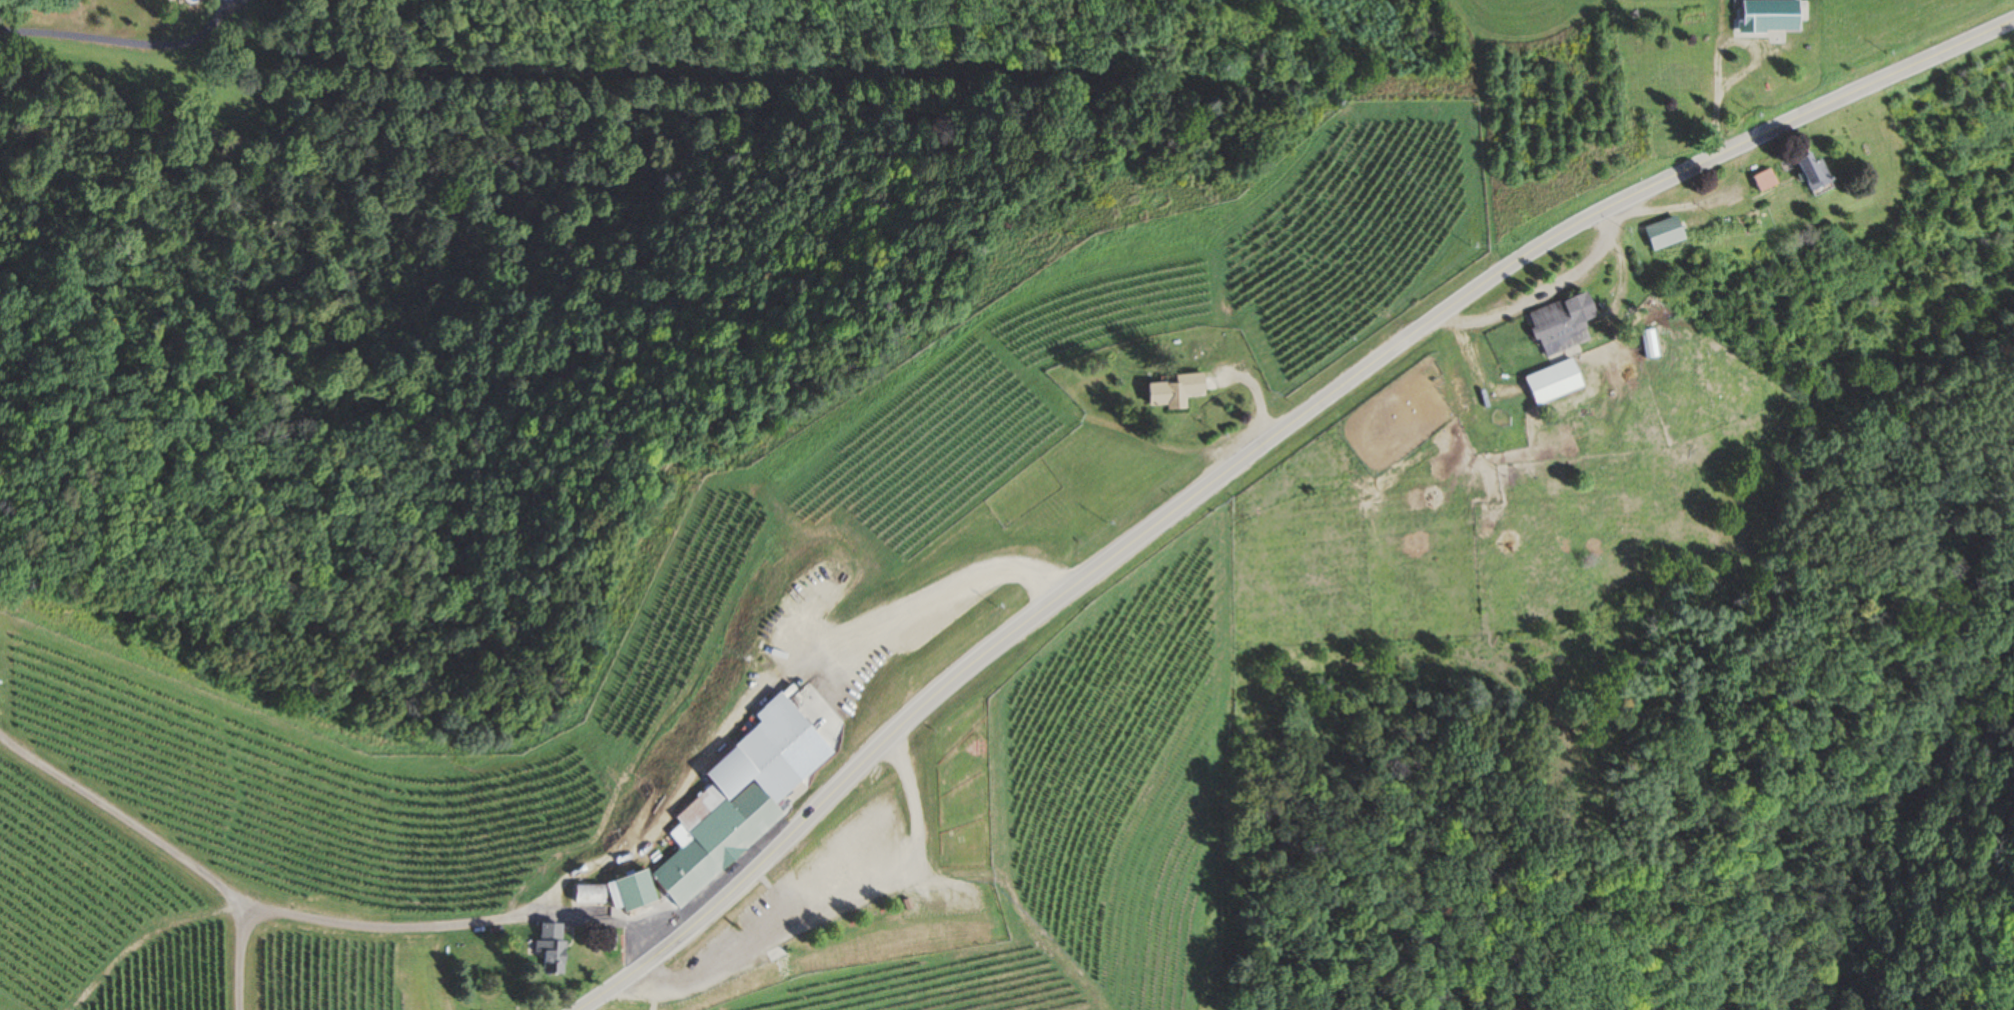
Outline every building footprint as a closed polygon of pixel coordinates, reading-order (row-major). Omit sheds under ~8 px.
[(1742,33),(1800,33),(1800,1),(1742,1),(1742,33)] [(1830,183),(1820,160),(1813,163),(1809,154),(1796,161),(1810,192),(1830,183)] [(1754,177),(1759,191),(1773,186),(1768,172),(1754,177)] [(1644,228),(1652,252),(1685,241),(1677,216),(1644,228)] [(1589,341),(1583,322),(1595,318),(1586,292),(1526,313),(1542,358),(1589,341)] [(1523,377),(1534,406),(1582,389),(1572,359),(1523,377)] [(1173,375),(1173,383),(1145,384),(1146,407),(1163,406),(1164,410),(1185,409),(1184,397),(1203,396),(1202,374),(1173,375)] [(649,875),(679,909),(782,818),(770,805),(798,780),(775,754),(804,728),(775,696),(753,715),(759,722),(702,773),(711,783),(672,817),(678,824),(666,835),(678,849),(649,875)] [(613,913),(655,901),(645,869),(604,882),(613,913)] [(602,885),(573,885),(573,903),(602,903),(602,885)] [(563,923),(537,923),(537,952),(542,952),(542,974),(562,974),(563,923)]
